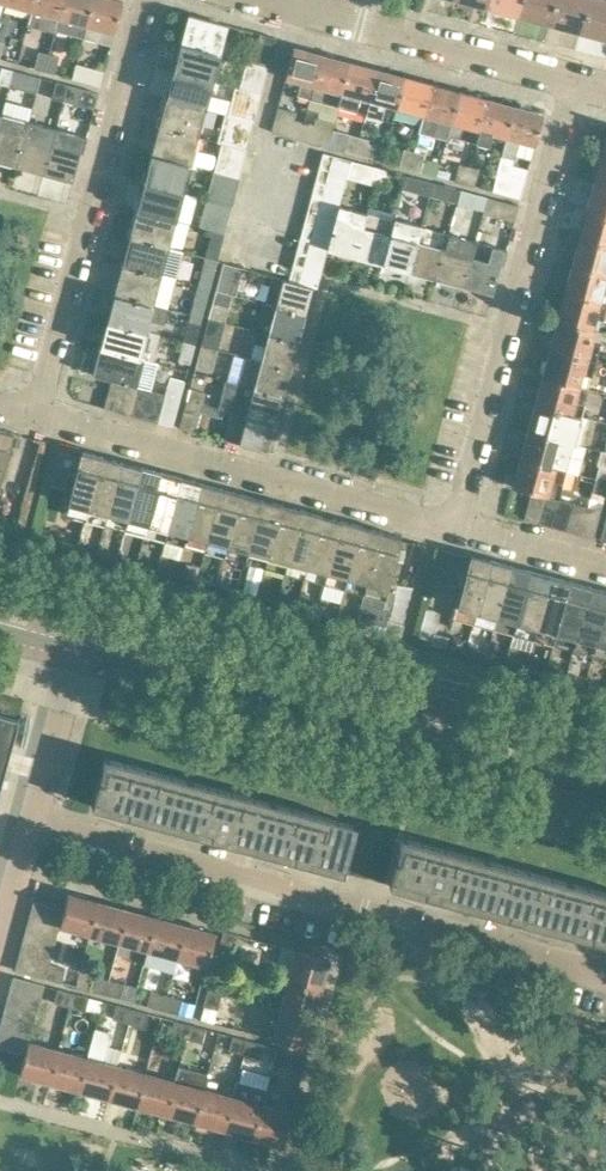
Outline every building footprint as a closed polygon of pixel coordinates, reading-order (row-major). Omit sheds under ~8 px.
[(33,0),(4,0),(3,2),(31,10),(33,0)] [(55,30),(63,0),(33,0),(31,10),(32,10),(29,24),(54,31),(54,30),(55,30)] [(83,37),(92,0),(63,0),(55,30),(83,37)] [(111,45),(123,1),(119,0),(92,0),(83,37),(111,45)] [(486,7),(518,15),(522,0),(488,0),(486,7)] [(549,24),(556,0),(522,0),(518,15),(549,24)] [(581,32),(589,0),(556,0),(549,24),(581,32)] [(605,39),(605,0),(589,0),(581,32),(605,39)] [(188,14),(181,43),(220,53),(236,58),(240,44),(224,40),(228,24),(188,14)] [(276,37),(263,34),(260,33),(252,62),(268,66),(276,37)] [(181,43),(173,71),(213,81),(220,53),(181,43)] [(294,47),(286,77),(301,82),(297,96),(310,100),(322,54),(294,47)] [(44,71),(49,53),(39,50),(34,68),(44,71)] [(59,55),(49,53),(44,71),(55,73),(59,55)] [(350,62),(322,54),(310,100),(337,107),(350,62)] [(245,60),(238,88),(261,94),(268,66),(252,62),(245,60)] [(365,115),(377,69),(350,62),(337,107),(365,115)] [(77,64),(73,78),(100,86),(104,71),(77,64)] [(9,86),(13,70),(2,67),(0,74),(0,83),(9,86)] [(365,115),(365,116),(380,120),(384,104),(396,107),(405,76),(377,69),(365,115)] [(40,77),(13,70),(9,86),(36,93),(40,77)] [(205,109),(213,81),(173,71),(166,98),(205,109)] [(396,107),(424,115),(432,84),(405,76),(396,107)] [(67,84),(56,81),(52,97),(63,100),(67,84)] [(98,92),(67,84),(63,100),(94,109),(98,92)] [(437,118),(451,122),(459,91),(432,84),(424,115),(419,132),(432,136),(437,118)] [(254,122),(261,94),(238,88),(230,115),(254,122)] [(475,143),(487,98),(459,91),(451,122),(447,136),(475,143)] [(166,98),(159,126),(198,136),(205,109),(166,98)] [(487,98),(475,143),(488,147),(492,133),(506,137),(514,106),(487,98)] [(535,144),(543,113),(514,106),(506,137),(491,190),(520,198),(528,168),(513,164),(520,140),(535,144)] [(271,131),(299,139),(304,121),(294,118),(296,111),(278,107),(271,131)] [(17,166),(28,121),(1,113),(0,119),(0,161),(17,166)] [(254,122),(230,115),(224,114),(217,141),(246,149),(254,122)] [(327,146),(334,122),(315,117),(314,124),(304,121),(299,139),(327,146)] [(44,173),(56,128),(28,121),(17,166),(44,173)] [(159,126),(151,153),(191,164),(198,136),(159,126)] [(44,173),(72,180),(80,151),(83,152),(87,136),(56,128),(44,173)] [(349,133),(344,151),(354,154),(359,136),(349,133)] [(359,136),(354,154),(364,156),(368,142),(369,138),(359,136)] [(246,149),(217,141),(217,142),(223,143),(215,170),(213,170),(239,177),(246,149)] [(404,148),(399,166),(409,168),(414,151),(404,148)] [(414,151),(409,168),(420,171),(424,154),(414,151)] [(351,160),(323,152),(319,167),(347,174),(351,160)] [(151,153),(144,181),(183,192),(191,164),(151,153)] [(601,153),(594,181),(605,184),(605,154),(601,153)] [(374,184),(379,167),(351,160),(347,174),(346,177),(374,184)] [(459,163),(454,180),(465,183),(467,173),(469,166),(459,163)] [(467,173),(465,183),(475,185),(479,168),(469,166),(467,173)] [(347,174),(319,167),(316,181),(343,188),(346,177),(347,174)] [(389,170),(379,167),(374,184),(384,187),(389,170)] [(231,205),(239,177),(213,170),(206,198),(231,205)] [(429,195),(430,195),(433,182),(409,175),(405,189),(429,195)] [(176,220),(183,192),(144,181),(136,209),(176,220)] [(343,188),(316,181),(312,195),(340,202),(343,188)] [(491,190),(493,184),(482,181),(481,187),(491,190)] [(594,181),(586,209),(605,214),(605,184),(594,181)] [(433,182),(430,195),(456,203),(460,189),(433,182)] [(460,189),(456,203),(483,210),(487,196),(460,189)] [(340,202),(312,195),(308,209),(336,216),(339,205),(340,202)] [(514,221),(519,205),(487,196),(483,210),(482,213),(514,221)] [(198,226),(213,230),(224,233),(231,205),(206,198),(198,226)] [(332,231),(328,245),(327,249),(355,256),(367,212),(339,205),(336,216),(332,231)] [(136,209),(129,237),(168,247),(176,220),(136,209)] [(304,223),(332,231),(336,216),(308,209),(304,223)] [(586,209),(579,236),(605,244),(605,214),(586,209)] [(367,212),(355,256),(381,263),(394,218),(388,216),(388,218),(367,212)] [(381,263),(409,271),(421,227),(421,225),(394,218),(381,263)] [(301,237),(328,245),(332,231),(304,223),(301,237)] [(421,227),(409,271),(436,278),(448,234),(421,227)] [(224,233),(213,230),(206,257),(217,260),(224,233)] [(436,278),(463,285),(475,241),(448,234),(436,278)] [(579,236),(572,264),(605,273),(605,244),(579,236)] [(129,237),(122,265),(161,275),(174,278),(182,251),(169,247),(129,237)] [(324,259),(327,249),(328,245),(301,237),(297,252),(324,259)] [(475,241),(463,285),(492,293),(500,263),(503,264),(507,249),(475,241)] [(297,252),(293,266),(321,273),(321,272),(324,259),(297,252)] [(210,288),(217,260),(206,257),(198,285),(210,288)] [(223,262),(216,290),(231,295),(233,295),(235,296),(243,268),(223,262)] [(564,292),(605,303),(605,273),(572,264),(564,292)] [(122,265),(114,294),(153,304),(161,275),(122,265)] [(293,266),(289,280),(312,286),(317,287),(321,273),(293,266)] [(264,304),(305,315),(312,286),(289,280),(272,275),(264,304)] [(198,285),(190,314),(202,317),(210,288),(198,285)] [(231,295),(216,290),(209,317),(223,322),(231,295)] [(557,320),(593,330),(596,317),(605,319),(605,303),(564,292),(557,320)] [(166,308),(153,304),(114,294),(107,320),(146,331),(149,321),(162,324),(166,308)] [(263,303),(255,330),(298,342),(305,315),(264,304),(263,303)] [(223,322),(209,317),(201,345),(216,349),(223,322)] [(107,320),(100,346),(139,357),(152,360),(159,335),(146,331),(107,320)] [(593,330),(557,320),(549,348),(595,360),(600,344),(591,342),(594,330),(593,330)] [(195,344),(200,324),(188,321),(183,341),(195,344)] [(265,345),(263,354),(261,361),(290,369),(298,342),(255,330),(252,342),(263,345),(265,345)] [(195,344),(183,341),(178,360),(189,363),(195,344)] [(218,349),(216,349),(201,345),(196,366),(212,370),(218,349)] [(138,386),(149,389),(157,361),(152,360),(139,357),(100,346),(92,374),(111,379),(125,383),(138,386)] [(595,360),(549,348),(542,375),(579,385),(582,373),(591,376),(595,360)] [(244,357),(237,384),(283,396),(290,369),(261,361),(244,357)] [(579,385),(542,375),(535,403),(581,415),(584,403),(574,401),(579,385)] [(185,381),(170,377),(165,394),(158,422),(173,426),(185,381)] [(111,379),(104,408),(117,411),(125,383),(111,379)] [(225,381),(222,393),(235,396),(231,411),(276,424),(283,396),(237,384),(227,381),(225,381)] [(117,411),(131,415),(138,386),(125,383),(117,411)] [(131,415),(144,418),(152,390),(149,389),(138,386),(131,415)] [(190,388),(187,399),(203,404),(206,392),(190,388)] [(165,394),(152,390),(144,418),(158,422),(165,394)] [(187,399),(179,427),(195,431),(203,404),(187,399)] [(535,403),(527,431),(573,443),(581,445),(588,417),(581,415),(535,403)] [(231,411),(224,439),(268,451),(276,424),(231,411)] [(13,432),(0,429),(0,480),(13,432)] [(527,431),(520,458),(550,466),(566,471),(573,443),(527,431)] [(65,513),(85,518),(101,456),(81,451),(65,513)] [(600,451),(597,465),(605,468),(605,452),(600,451)] [(85,518),(105,523),(121,461),(101,456),(85,518)] [(520,458),(513,486),(531,491),(546,495),(558,498),(566,471),(550,466),(520,458)] [(141,467),(121,461),(105,523),(125,529),(141,467)] [(125,529),(145,534),(161,472),(141,467),(125,529)] [(145,534),(165,539),(181,477),(161,472),(145,534)] [(201,483),(181,477),(165,539),(185,545),(201,483)] [(605,494),(605,490),(605,481),(595,478),(592,491),(605,494)] [(185,545),(205,550),(221,488),(201,483),(185,545)] [(241,493),(221,488),(205,550),(225,556),(241,493)] [(546,495),(531,491),(524,519),(539,523),(546,495)] [(225,556),(245,561),(261,499),(241,493),(225,556)] [(546,495),(539,523),(551,526),(559,499),(546,495)] [(281,504),(263,499),(261,499),(245,561),(263,566),(265,566),(281,504)] [(559,499),(551,526),(566,530),(573,502),(559,499)] [(573,502),(566,530),(580,534),(587,506),(573,502)] [(265,566),(285,572),(301,509),(281,504),(265,566)] [(587,506),(580,534),(593,537),(601,510),(587,506)] [(305,577),(321,515),(301,509),(285,572),(305,577)] [(305,577),(325,582),(341,520),(321,515),(305,577)] [(345,588),(361,525),(341,520),(325,582),(345,588)] [(345,588),(365,593),(381,531),(361,525),(345,588)] [(365,593),(363,601),(383,607),(401,536),(381,531),(365,593)] [(473,622),(490,560),(470,554),(470,556),(453,617),(473,622)] [(442,573),(455,576),(459,562),(445,559),(442,573)] [(490,560),(473,622),(493,627),(510,565),(490,560)] [(510,565),(493,627),(513,633),(530,570),(510,565)] [(530,570),(513,633),(533,638),(550,576),(530,570)] [(550,576),(533,638),(553,643),(570,581),(550,576)] [(570,581),(553,643),(573,649),(590,586),(570,581)] [(573,649),(593,654),(605,607),(605,591),(590,586),(573,649)] [(390,609),(383,607),(363,601),(358,618),(386,625),(390,609)] [(593,654),(605,657),(605,607),(593,654)] [(18,719),(0,714),(0,786),(18,719)] [(176,825),(189,779),(105,756),(92,805),(94,806),(95,803),(127,812),(127,815),(142,819),(143,816),(176,825)] [(226,838),(260,847),(273,801),(189,779),(176,825),(211,834),(210,837),(225,841),(226,838)] [(273,801),(260,847),(294,856),(293,859),(308,863),(309,861),(342,869),(341,872),(343,873),(356,824),(273,801)] [(474,905),(486,858),(402,836),(389,885),(391,886),(392,883),(424,891),(424,894),(439,898),(440,896),(474,905)] [(486,858),(474,905),(508,914),(507,917),(522,921),(523,918),(557,927),(570,881),(486,858)] [(557,927),(591,936),(590,939),(605,943),(605,941),(605,891),(570,881),(557,927)] [(89,933),(98,900),(68,893),(64,909),(61,922),(60,925),(89,933)] [(34,900),(30,914),(61,922),(64,909),(34,900)] [(127,908),(98,900),(89,933),(119,941),(127,908)] [(148,949),(157,916),(127,908),(119,941),(148,949)] [(30,914),(27,928),(57,936),(60,925),(61,922),(30,914)] [(186,924),(157,916),(148,949),(177,957),(186,924)] [(207,965),(216,932),(186,924),(177,957),(207,965)] [(57,936),(27,928),(23,941),(53,949),(57,936)] [(223,930),(219,946),(233,950),(238,934),(223,930)] [(23,941),(19,956),(49,964),(53,949),(23,941)] [(288,979),(321,988),(329,958),(296,950),(288,979)] [(19,956),(15,969),(46,978),(49,964),(19,956)] [(49,964),(46,978),(61,982),(65,968),(49,964)] [(212,974),(208,989),(222,993),(226,977),(212,974)] [(93,975),(89,989),(104,994),(108,979),(93,975)] [(14,976),(10,990),(40,998),(43,984),(14,976)] [(108,979),(104,994),(120,998),(134,1001),(137,987),(124,983),(108,979)] [(313,1018),(321,988),(288,979),(280,1009),(313,1018)] [(53,1002),(69,1006),(73,993),(57,988),(53,1002)] [(208,989),(203,1005),(217,1009),(222,993),(208,989)] [(36,1012),(40,998),(10,990),(6,1004),(36,1012)] [(149,990),(145,1005),(163,1009),(167,995),(149,990)] [(73,993),(69,1006),(85,1011),(89,997),(73,993)] [(196,1003),(167,995),(163,1009),(192,1017),(196,1003)] [(6,1004),(2,1018),(32,1026),(36,1012),(6,1004)] [(116,1004),(112,1018),(128,1022),(132,1008),(116,1004)] [(132,1008),(128,1022),(143,1026),(147,1013),(132,1008)] [(272,1039),(305,1047),(313,1018),(280,1009),(272,1039)] [(0,1027),(0,1032),(28,1040),(32,1026),(2,1018),(0,1027)] [(170,1034),(186,1038),(190,1024),(174,1020),(170,1034)] [(190,1024),(186,1038),(202,1042),(206,1029),(190,1024)] [(87,1056),(78,1090),(108,1098),(116,1064),(104,1061),(108,1045),(112,1032),(95,1027),(87,1056)] [(28,1041),(28,1040),(0,1032),(0,1047),(25,1054),(28,1041)] [(245,1054),(249,1040),(232,1036),(229,1050),(245,1054)] [(127,1052),(130,1041),(123,1040),(121,1050),(127,1052)] [(249,1040),(245,1054),(261,1058),(264,1044),(249,1040)] [(20,1074),(49,1082),(58,1049),(28,1041),(25,1054),(20,1074)] [(49,1082),(78,1090),(87,1056),(58,1049),(49,1082)] [(291,1051),(288,1065),(304,1070),(307,1055),(303,1054),(291,1051)] [(116,1064),(108,1098),(137,1105),(146,1072),(133,1069),(136,1058),(119,1053),(116,1064)] [(195,1121),(204,1088),(208,1074),(179,1066),(175,1080),(166,1113),(195,1121)] [(137,1105),(166,1113),(175,1080),(146,1072),(137,1105)] [(253,1137),(262,1104),(267,1089),(238,1081),(234,1096),(225,1129),(253,1137)] [(195,1121),(225,1129),(234,1096),(204,1088),(195,1121)] [(262,1104),(253,1137),(283,1145),(292,1112),(262,1104)]
